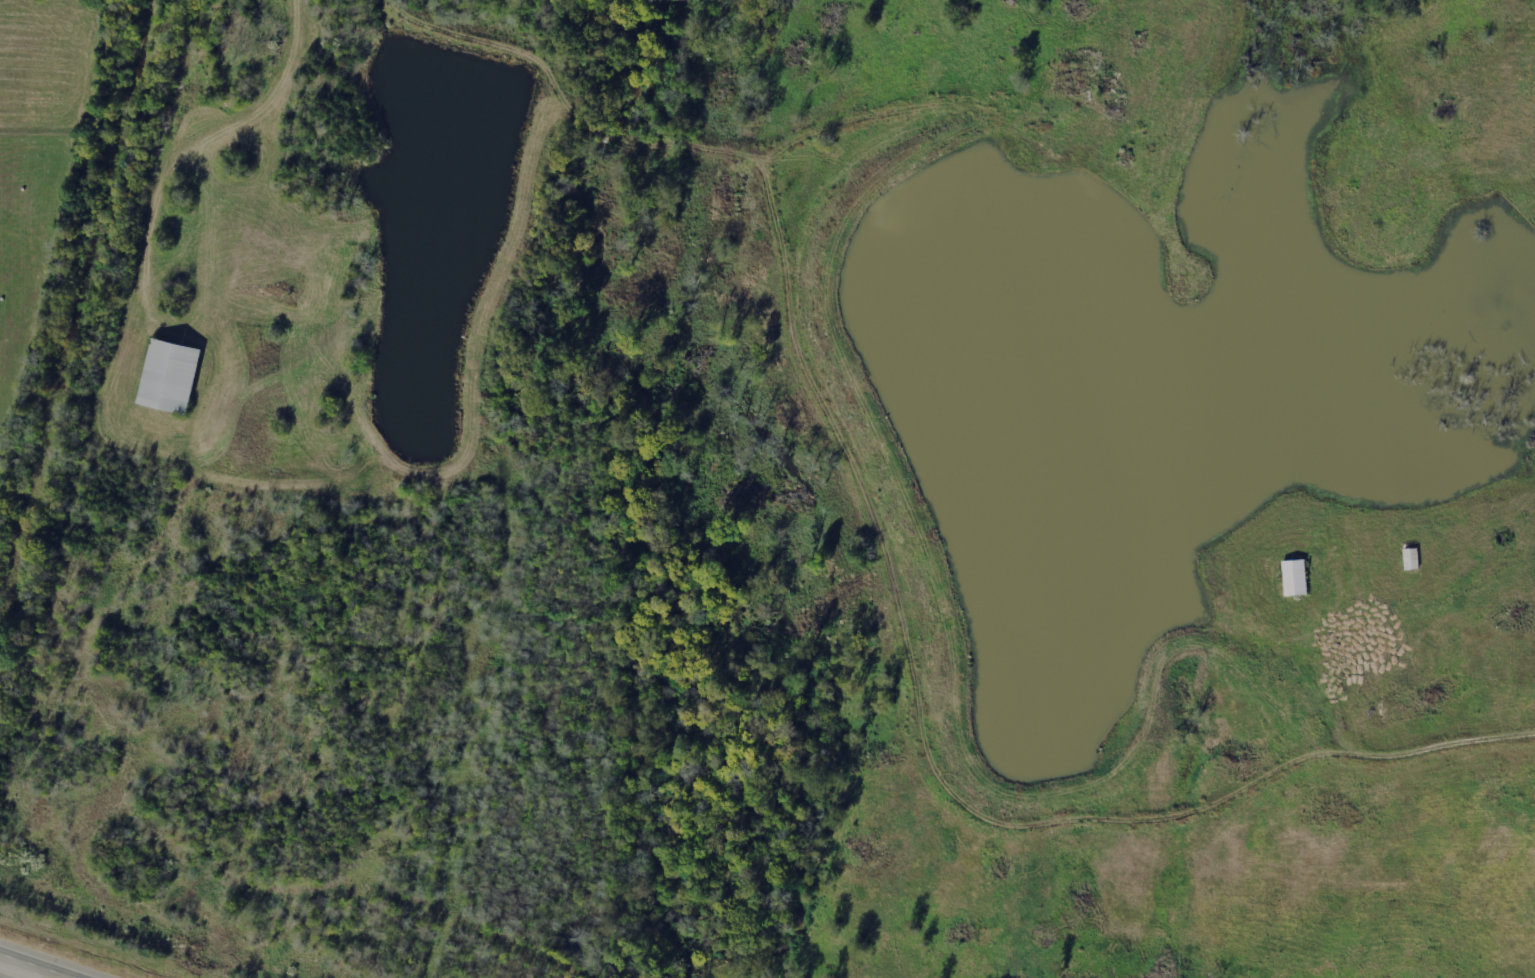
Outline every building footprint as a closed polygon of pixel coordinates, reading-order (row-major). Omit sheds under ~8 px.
[(146,336),(130,404),(180,416),(196,348),(146,336)] [(1307,595),(1306,559),(1283,560),(1284,596),(1307,595)]
